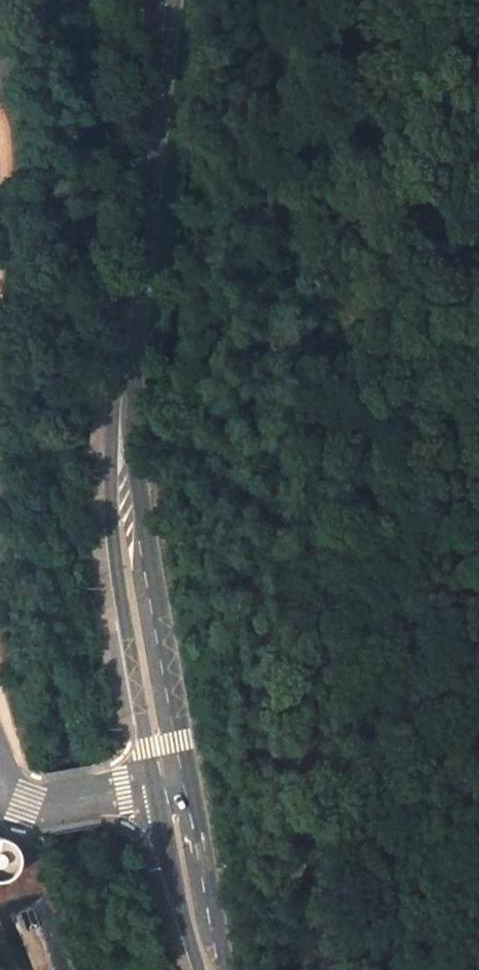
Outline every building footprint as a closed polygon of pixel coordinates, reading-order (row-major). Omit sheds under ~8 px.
[(10,841),(4,838),(0,838),(0,881),(2,881),(8,879),(14,874),(18,867),(19,860),(18,853),(15,846),(10,841)]
